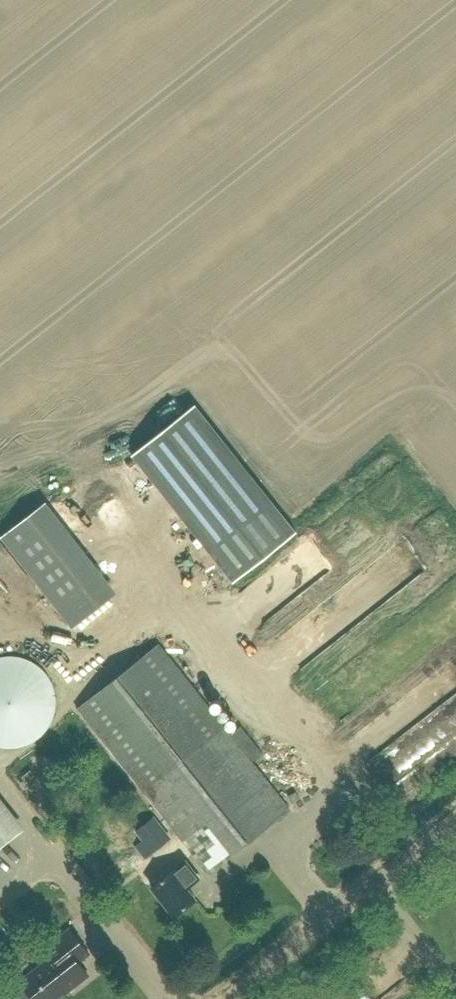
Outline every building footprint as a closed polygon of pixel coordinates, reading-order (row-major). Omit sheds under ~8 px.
[(295,531),(195,406),(132,456),(232,581),(295,531)] [(117,593),(46,501),(0,537),(72,628),(117,593)] [(159,645),(78,709),(209,873),(290,810),(159,645)] [(55,702),(54,694),(52,687),(49,679),(42,670),(32,663),(25,659),(17,657),(10,657),(2,657),(0,658),(0,747),(2,747),(10,748),(17,747),(25,745),(36,740),(42,734),(47,728),(52,718),(54,710),(55,702)] [(0,823),(0,846),(11,838),(0,823)] [(151,888),(174,916),(196,900),(187,888),(200,878),(187,861),(174,872),(174,870),(151,888)] [(69,930),(54,942),(60,950),(19,982),(24,988),(21,990),(19,993),(20,997),(22,998),(53,998),(70,985),(72,987),(87,975),(77,962),(88,954),(69,930)]
